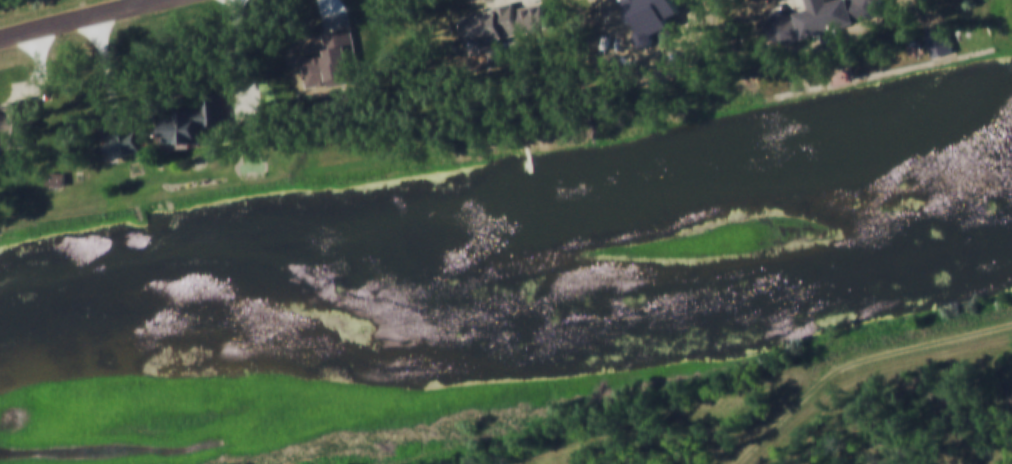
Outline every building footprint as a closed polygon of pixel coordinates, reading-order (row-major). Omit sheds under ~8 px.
[(810,8),(808,0),(827,0),(828,2),(834,0),(848,0),(883,0),(875,15),(785,45),(763,33),(775,9),(792,17),(795,16),(794,13),(810,8)] [(465,19),(518,5),(519,9),(532,5),(545,2),(552,26),(473,47),(465,19)] [(328,35),(342,32),(356,29),(361,56),(356,57),(361,83),(333,88),(332,84),(312,88),(307,60),(332,55),(328,35)] [(209,94),(230,94),(231,110),(231,124),(208,125),(208,142),(169,142),(169,125),(183,125),(183,110),(209,110),(209,94)] [(112,134),(119,132),(140,128),(145,152),(117,158),(112,134)] [(50,173),(67,174),(67,186),(50,185),(50,173)]
